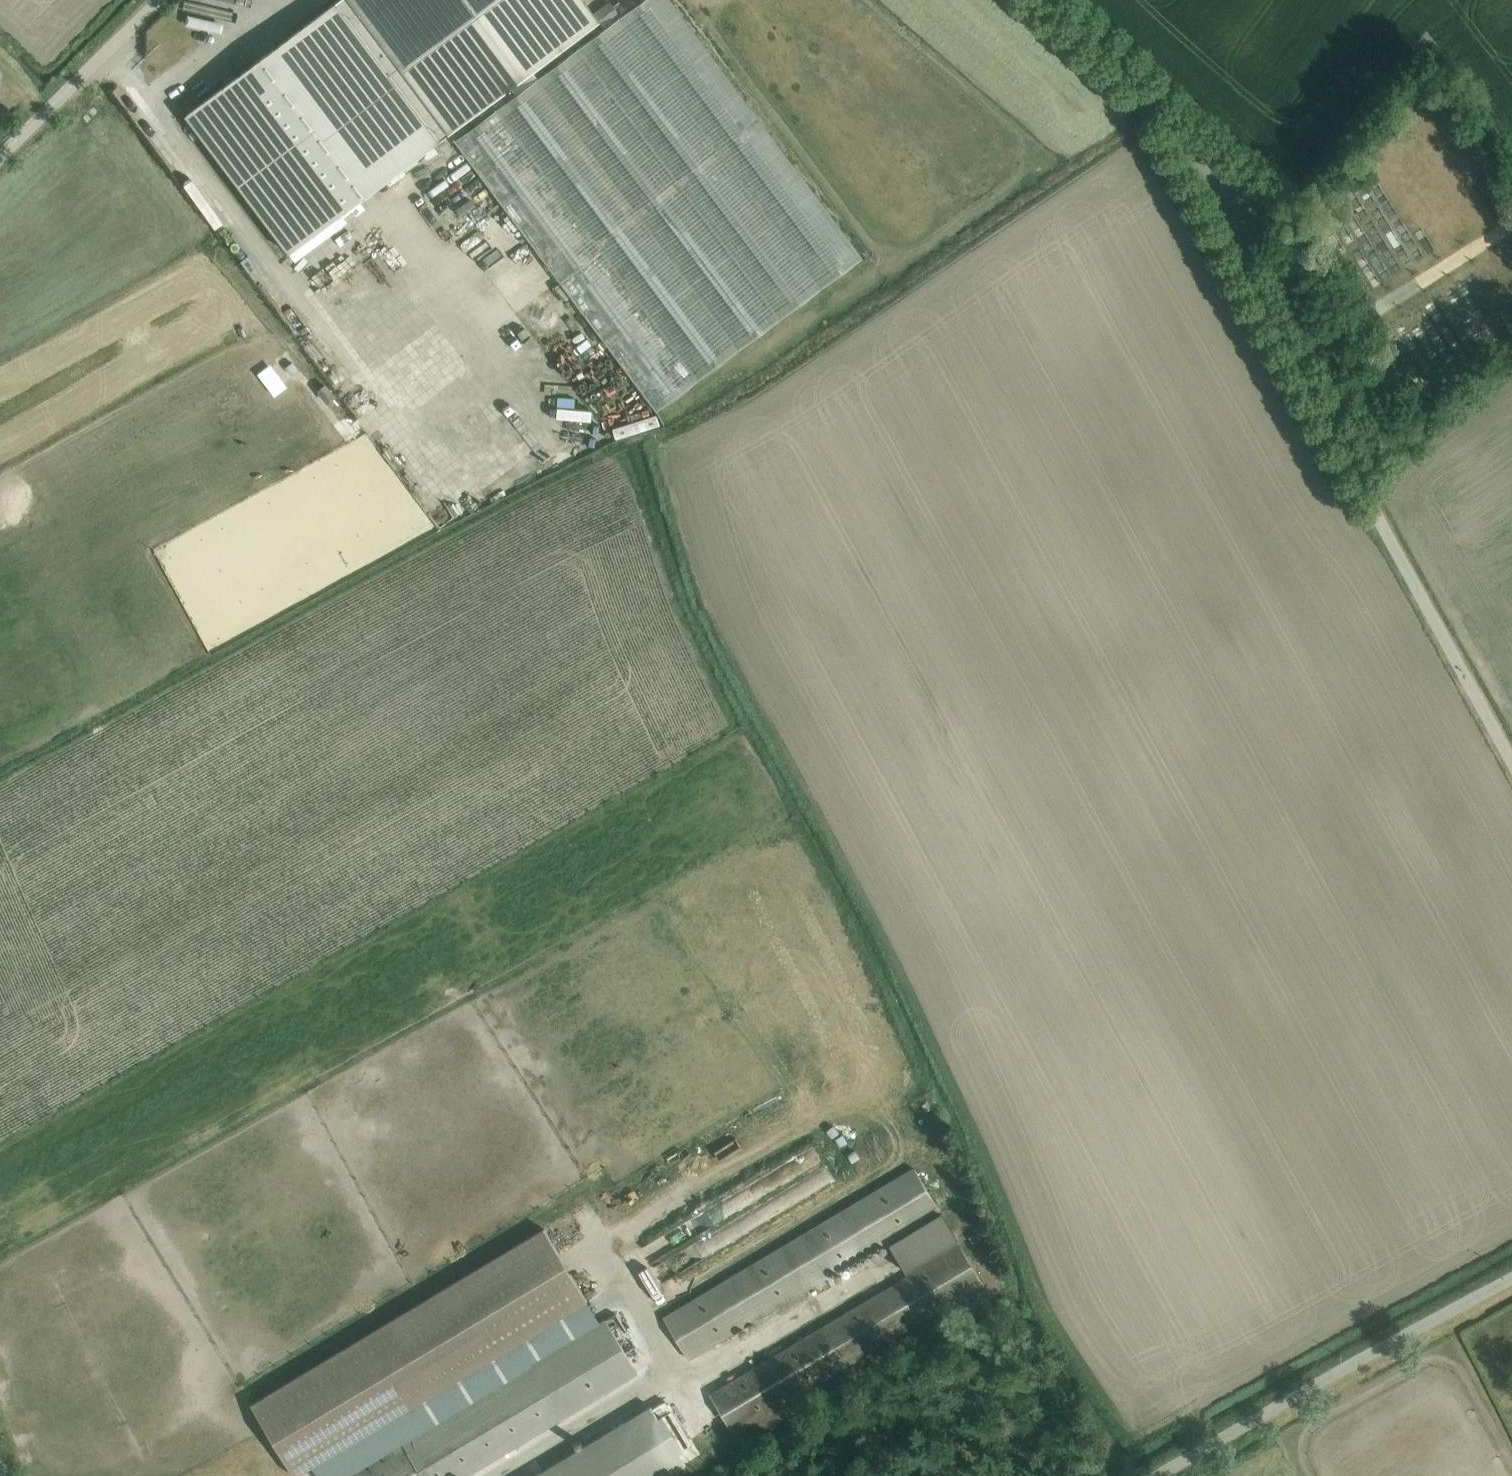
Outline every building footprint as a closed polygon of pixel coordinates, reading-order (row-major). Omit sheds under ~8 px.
[(538,79),(534,73),(601,23),(584,0),(341,0),(186,116),(289,254),(511,89),(516,96),(538,79)] [(516,96),(454,142),(657,413),(863,259),(670,0),(644,0),(538,79),(516,96)] [(496,285),(531,256),(524,247),(489,276),(496,285)] [(491,477),(499,471),(473,437),(466,442),(491,477)] [(459,479),(467,472),(445,446),(437,452),(459,479)] [(913,1167),(662,1318),(688,1361),(940,1211),(913,1167)] [(741,1183),(709,1207),(719,1219),(750,1195),(741,1183)] [(940,1212),(889,1244),(906,1271),(957,1241),(940,1212)] [(250,1404),(292,1475),(298,1475),(312,1468),(316,1475),(468,1475),(560,1421),(638,1373),(605,1319),(600,1322),(543,1229),(250,1404)] [(959,1245),(708,1395),(732,1436),(984,1285),(959,1245)] [(686,1465),(679,1453),(682,1450),(691,1444),(664,1400),(651,1408),(650,1406),(577,1450),(534,1475),(667,1475),(686,1465)]
